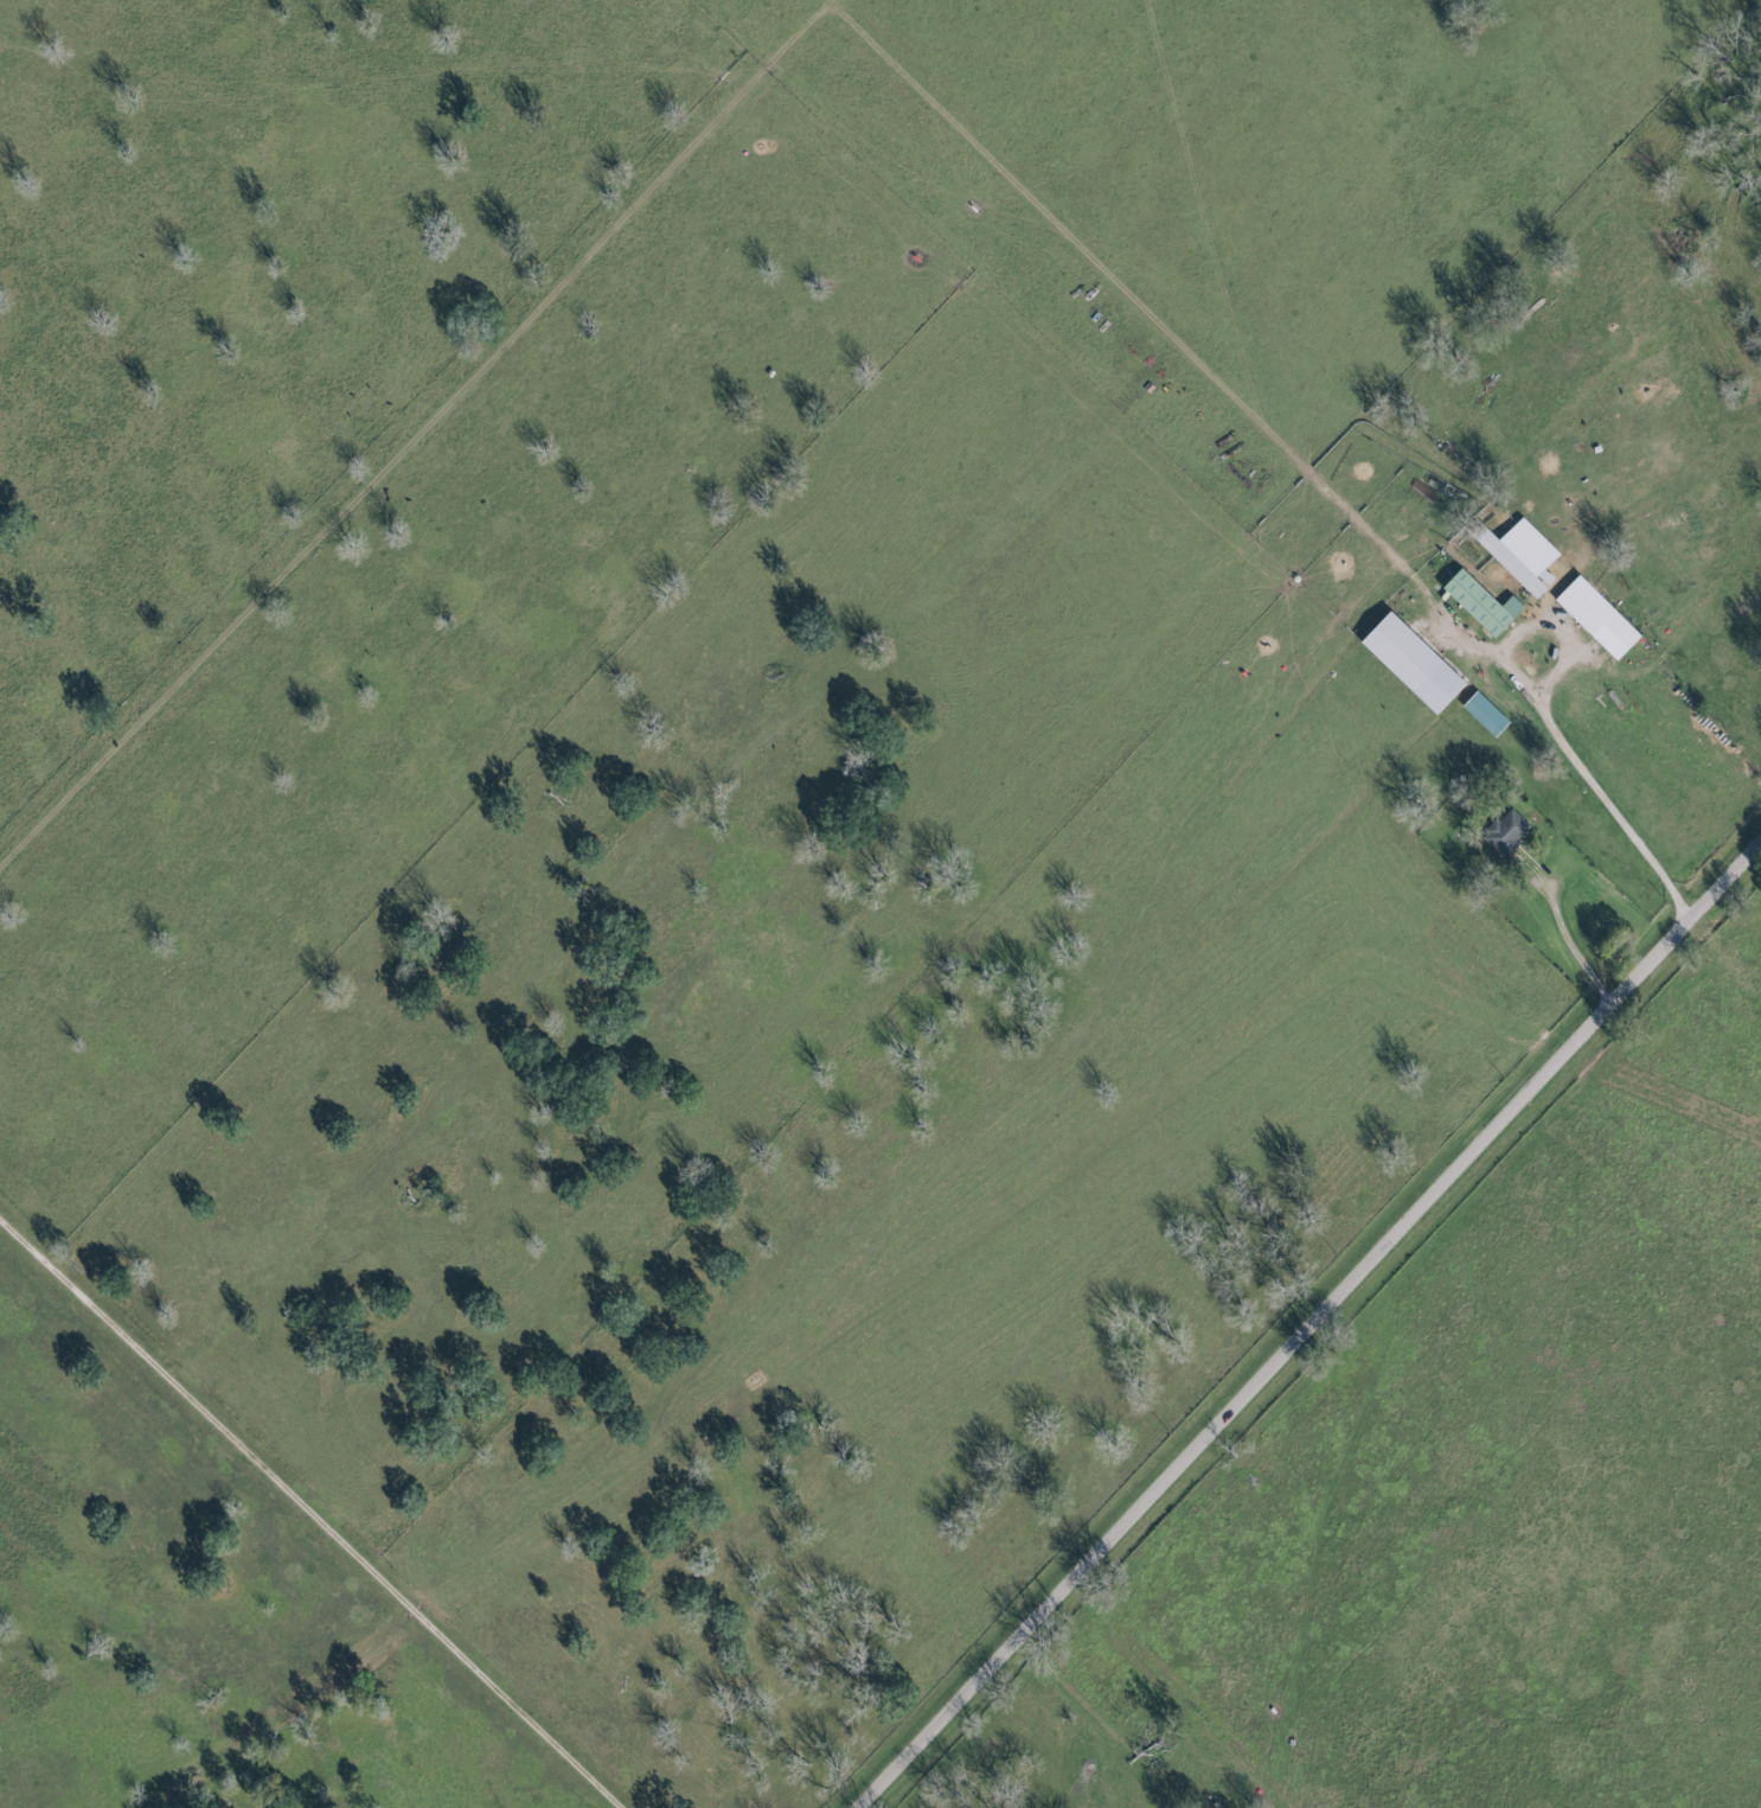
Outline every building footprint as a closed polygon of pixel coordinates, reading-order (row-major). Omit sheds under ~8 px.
[(1532,601),(1544,589),(1533,578),(1557,555),(1519,517),(1495,541),(1473,519),(1462,530),(1532,601)] [(1521,608),(1509,596),(1498,607),(1457,569),(1438,589),(1491,639),(1521,608)] [(1551,601),(1614,662),(1638,636),(1576,576),(1551,601)] [(1356,643),(1432,716),(1462,685),(1386,612),(1356,643)] [(1492,738),(1506,723),(1474,692),(1459,708),(1492,738)] [(1479,838),(1500,858),(1528,827),(1507,807),(1479,838)]
